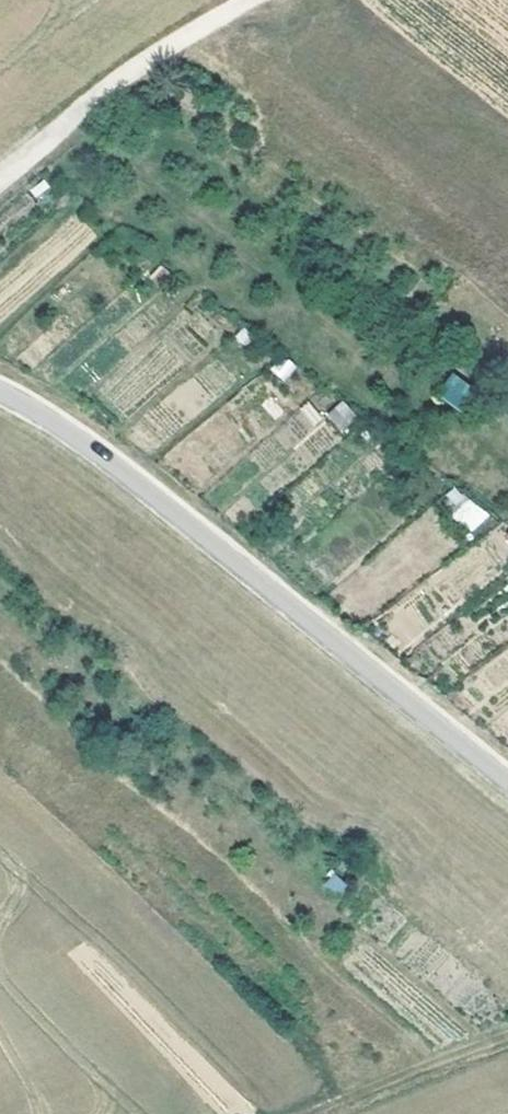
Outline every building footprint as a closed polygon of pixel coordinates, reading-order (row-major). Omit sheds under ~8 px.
[(446,373),(435,398),(463,410),(474,385),(446,373)] [(326,414),(341,432),(358,417),(343,399),(326,414)] [(473,532),(488,516),(455,485),(440,502),(473,532)]
